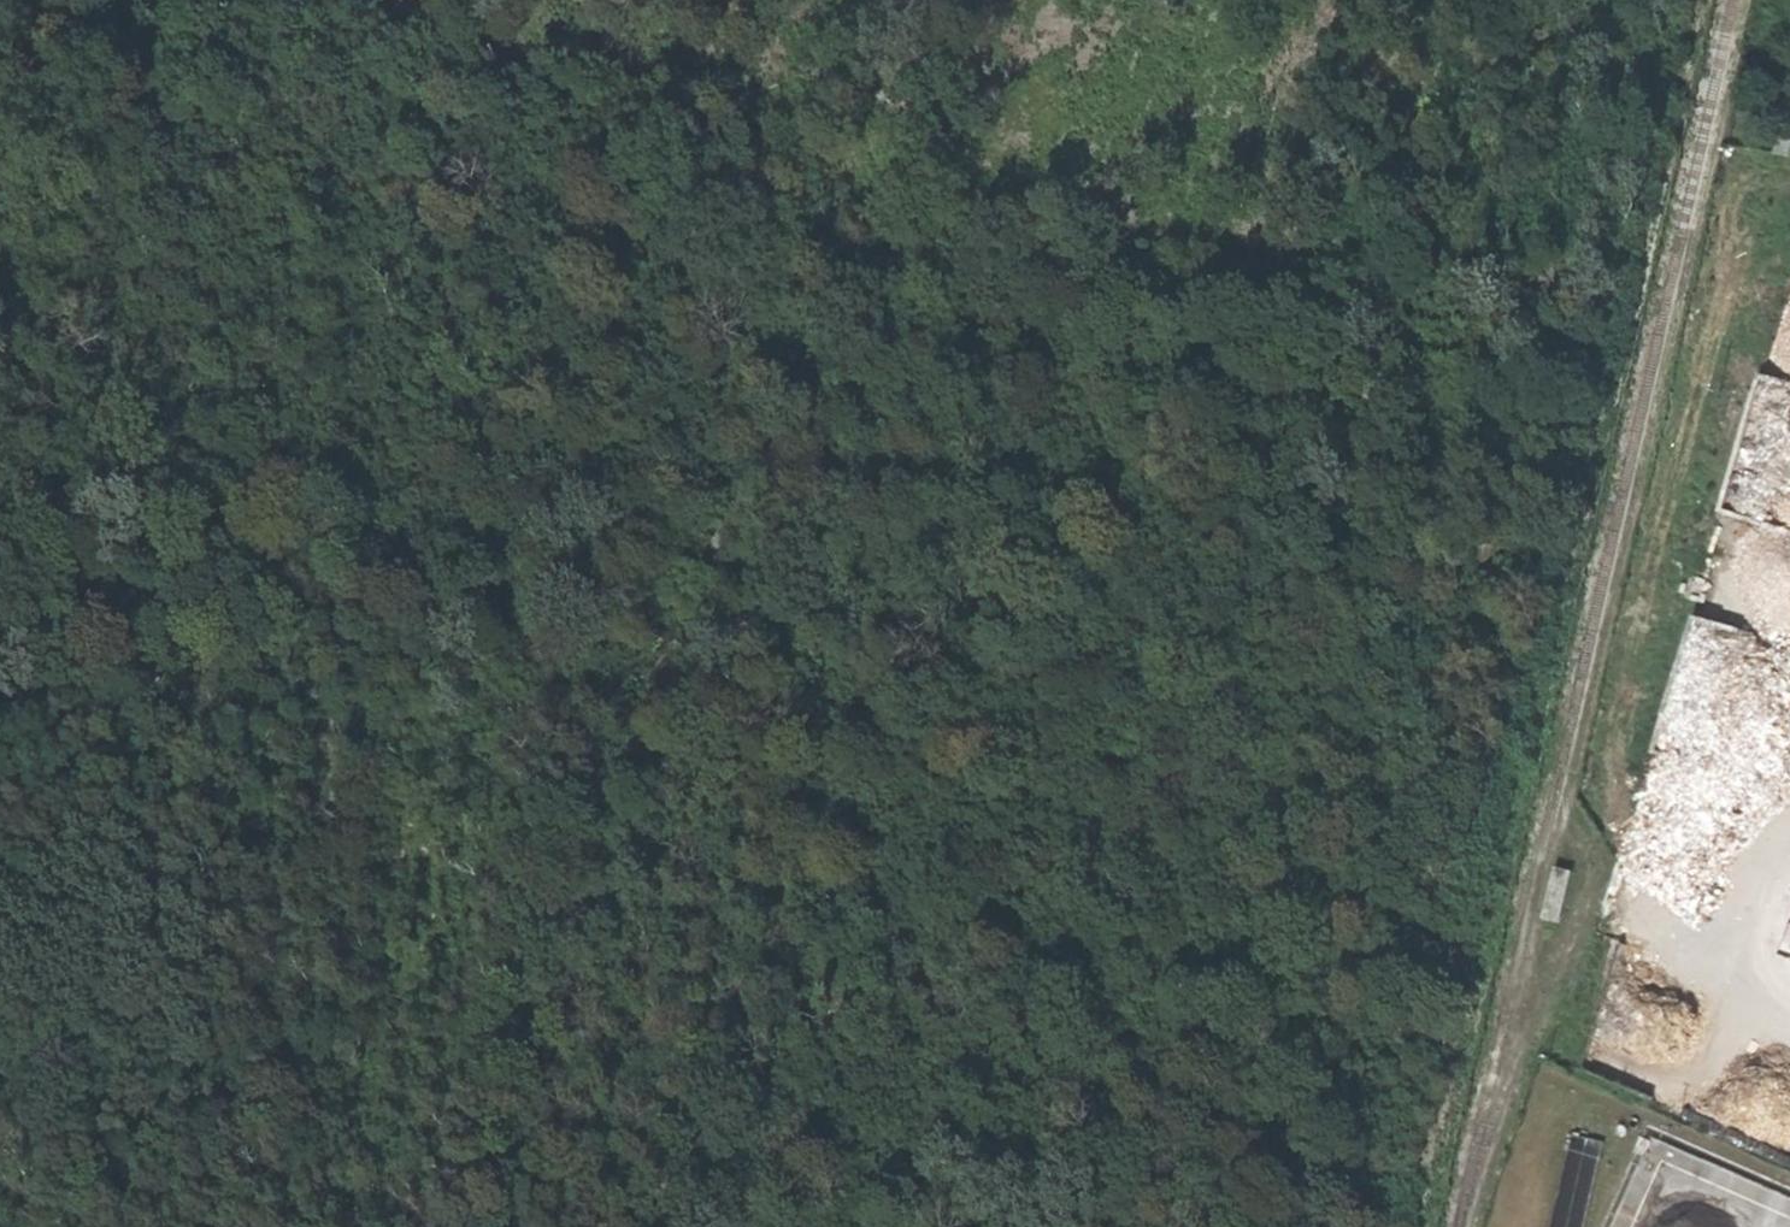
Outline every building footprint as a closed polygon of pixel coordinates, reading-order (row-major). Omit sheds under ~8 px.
[(1789,128),(1789,123),(1777,119),(1770,146),(1785,150),(1789,128)]
